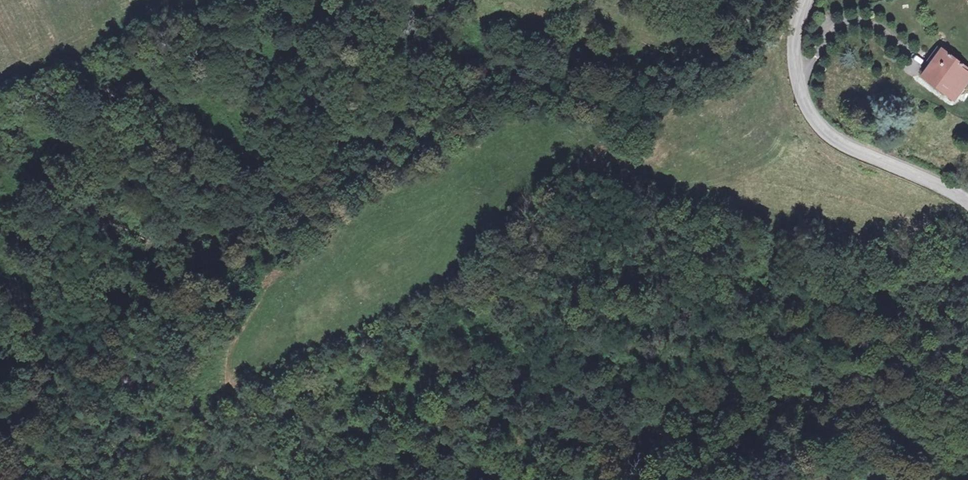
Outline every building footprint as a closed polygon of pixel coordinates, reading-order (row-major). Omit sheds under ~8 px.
[(922,57),(927,61),(938,48),(934,45),(922,57)] [(927,61),(916,74),(946,99),(967,74),(967,73),(938,48),(927,61)]
